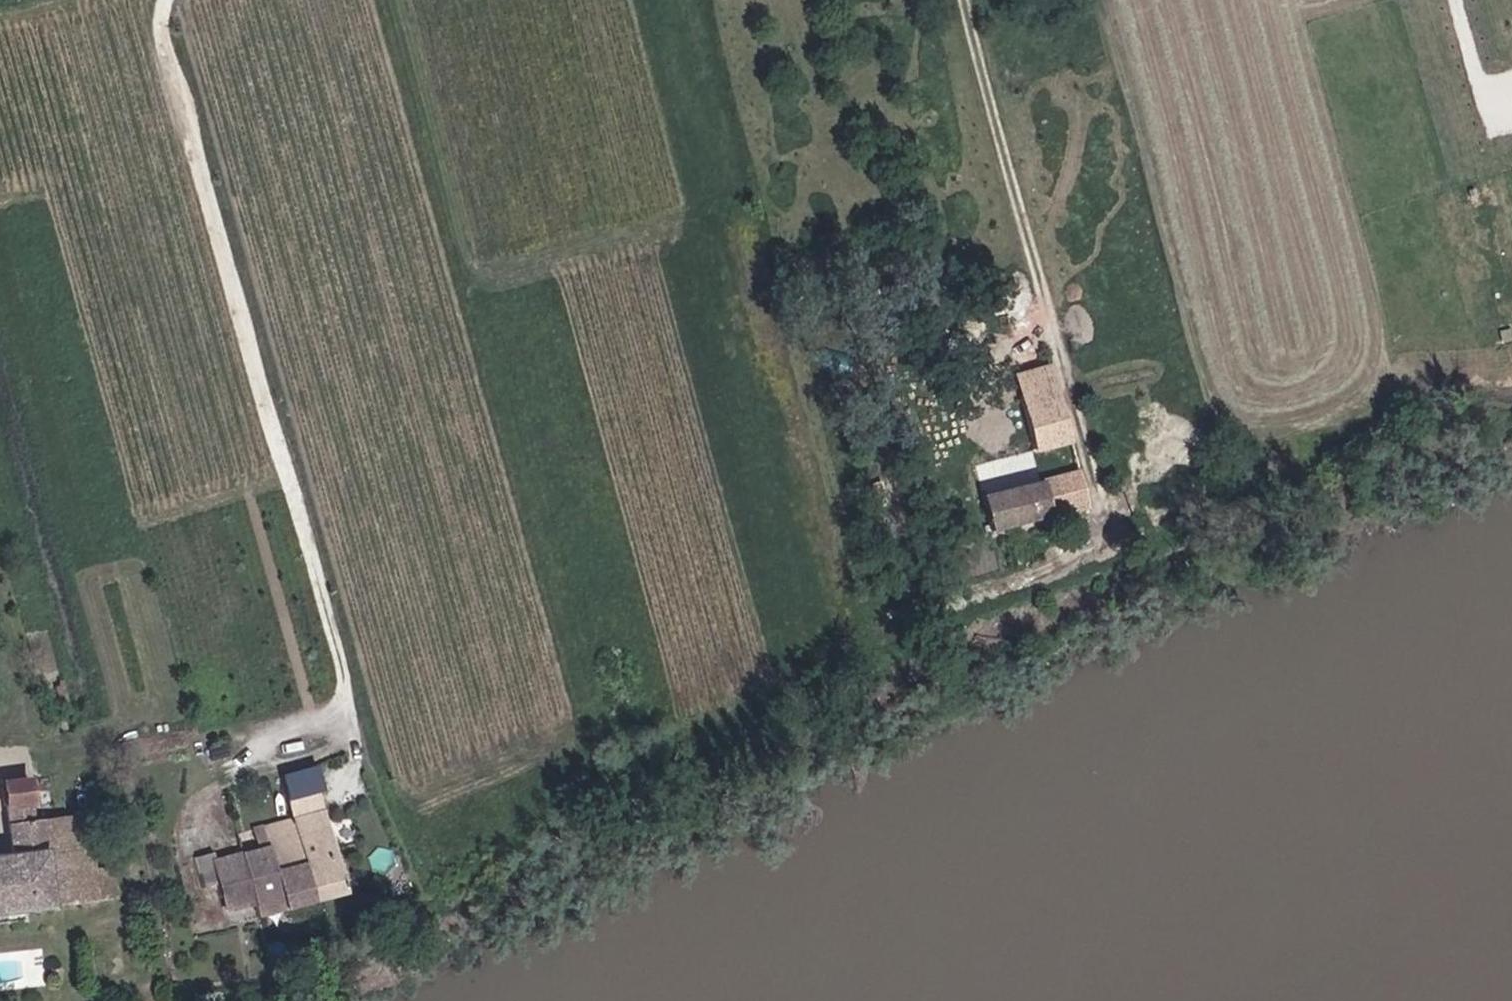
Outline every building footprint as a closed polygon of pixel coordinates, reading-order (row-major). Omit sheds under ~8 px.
[(1089,512),(1055,375),(1016,384),(1031,441),(971,454),(994,538),(1089,512)] [(305,826),(340,816),(328,774),(294,784),(305,826)] [(101,921),(96,861),(91,828),(37,832),(33,792),(7,795),(14,869),(0,870),(0,929),(101,921)] [(316,868),(325,908),(356,900),(340,816),(305,826),(276,834),(283,861),(287,873),(316,868)] [(276,834),(266,837),(274,863),(283,861),(276,834)] [(117,857),(96,861),(101,921),(123,919),(117,857)] [(265,897),(271,923),(325,908),(316,868),(287,873),(283,861),(274,863),(258,867),(265,897)] [(234,905),(265,897),(258,867),(227,875),(234,905)]
